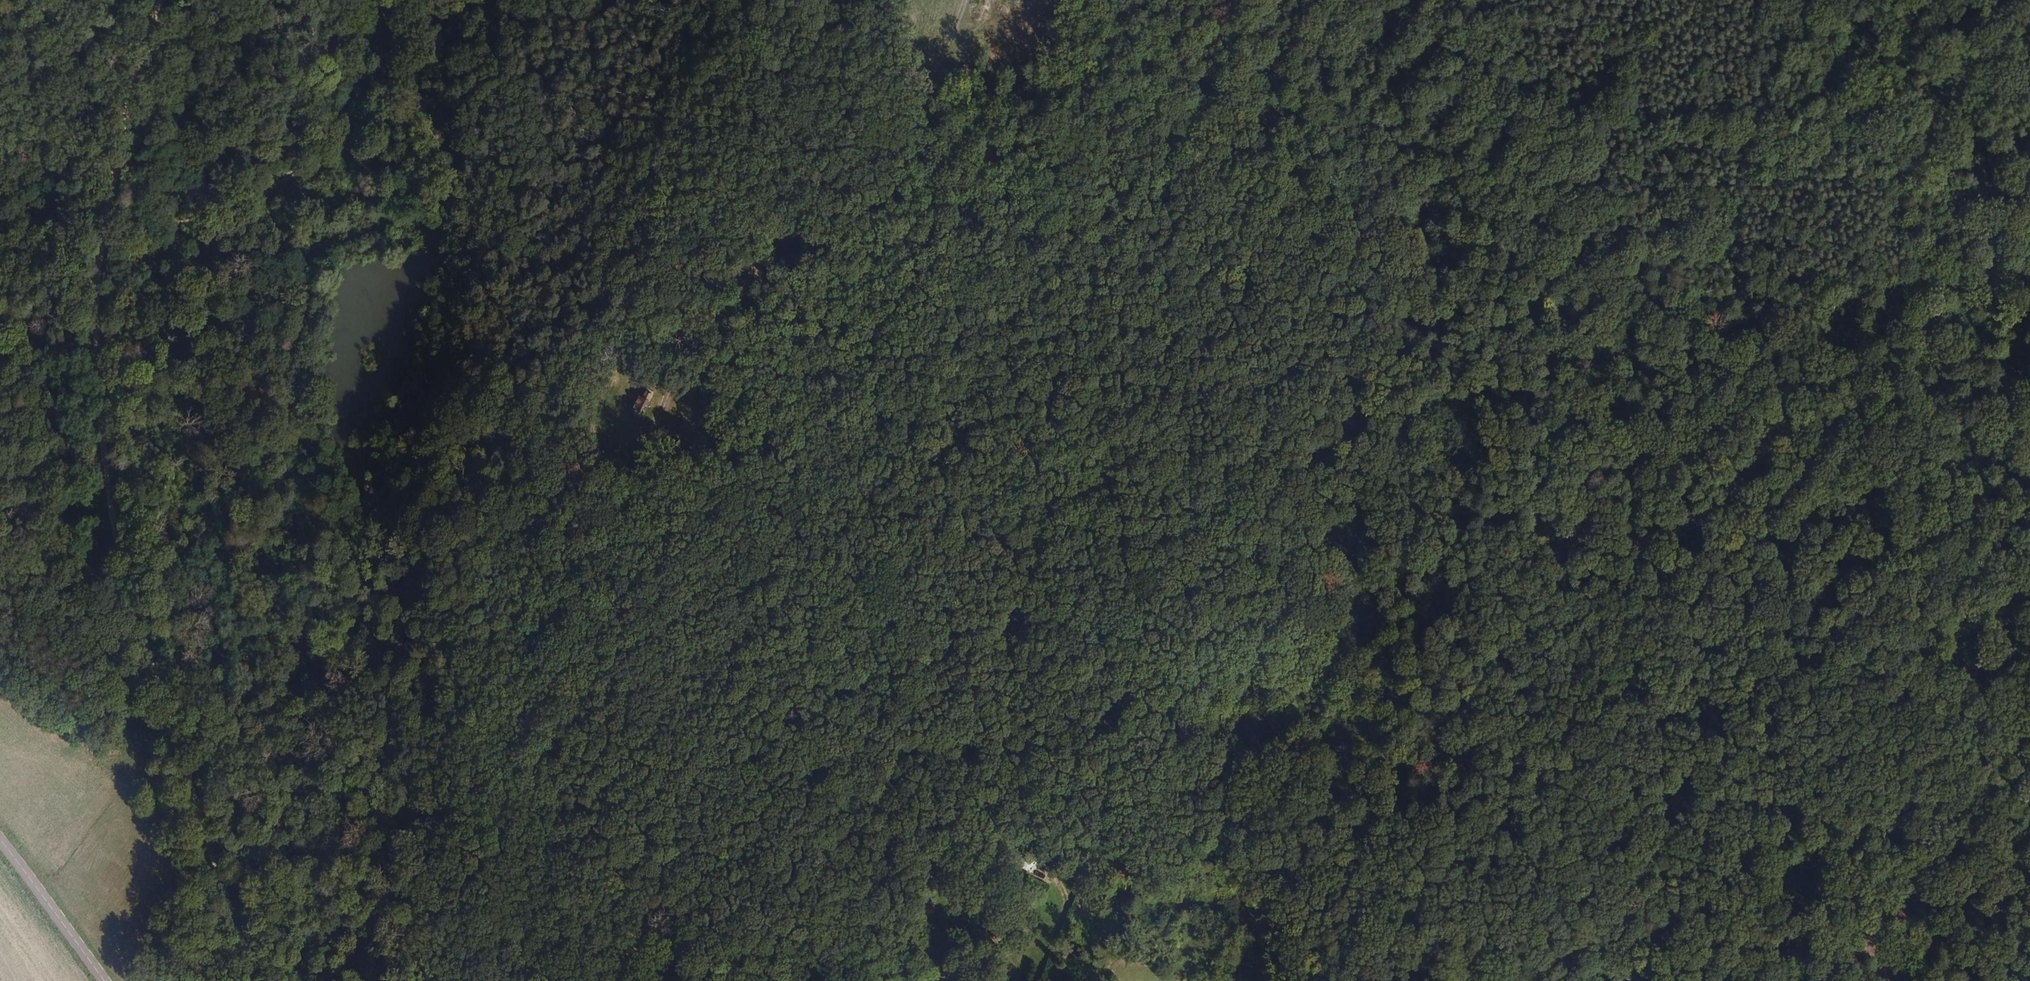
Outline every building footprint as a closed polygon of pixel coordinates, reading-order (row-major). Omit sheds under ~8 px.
[(643,416),(652,395),(644,392),(640,400),(637,399),(632,412),(643,416)]
